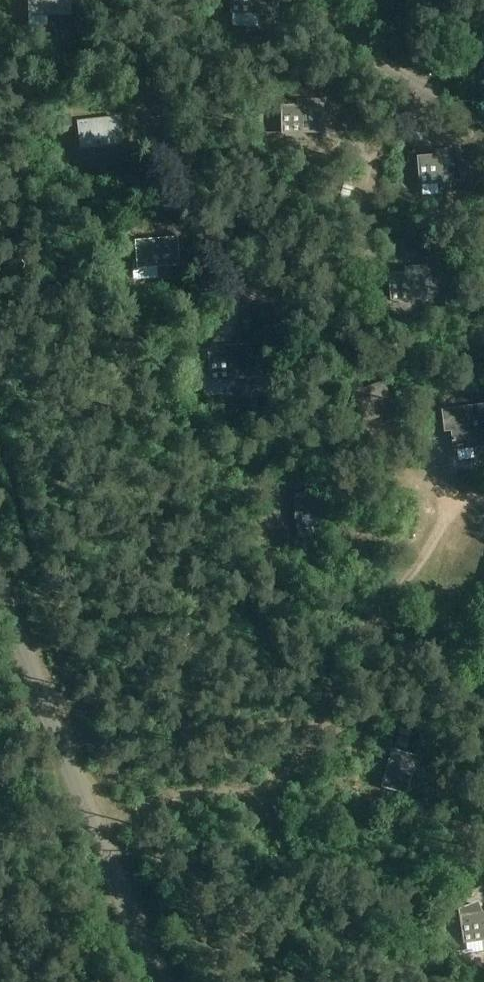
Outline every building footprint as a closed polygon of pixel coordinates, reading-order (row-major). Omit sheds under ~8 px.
[(72,18),(72,0),(28,0),(28,17),(72,18)] [(275,17),(275,0),(231,0),(231,16),(275,17)] [(280,108),(281,137),(324,135),(324,129),(329,129),(329,115),(324,115),(324,106),(322,106),(321,102),(297,102),(297,108),(280,108)] [(70,115),(60,116),(61,129),(63,128),(63,134),(72,133),(71,128),(70,115)] [(77,123),(80,151),(124,146),(121,118),(77,123)] [(341,124),(347,135),(359,129),(353,118),(341,124)] [(462,183),(462,178),(467,177),(466,164),(461,164),(460,155),(458,155),(458,150),(432,152),(433,157),(417,158),(420,186),(462,183)] [(126,236),(133,225),(125,220),(118,231),(126,236)] [(135,242),(137,271),(181,268),(179,239),(135,242)] [(388,276),(390,305),(434,301),(433,295),(438,294),(437,281),(432,281),(431,272),(429,273),(429,268),(404,269),(404,275),(388,276)] [(183,351),(193,355),(197,341),(188,338),(183,351)] [(208,355),(210,384),(254,380),(252,351),(208,355)] [(362,425),(372,422),(396,414),(386,383),(363,390),(361,383),(349,387),(362,425)] [(452,432),(453,448),(460,447),(483,444),(483,406),(442,411),(445,433),(452,432)] [(295,496),(296,531),(323,529),(321,495),(295,496)] [(406,751),(410,739),(398,735),(397,735),(394,747),(406,751)] [(391,752),(384,781),(386,781),(385,786),(406,792),(412,770),(418,772),(421,759),(405,755),(404,756),(391,752)] [(458,911),(459,917),(464,946),(483,943),(483,913),(482,914),(478,903),(458,911)]
